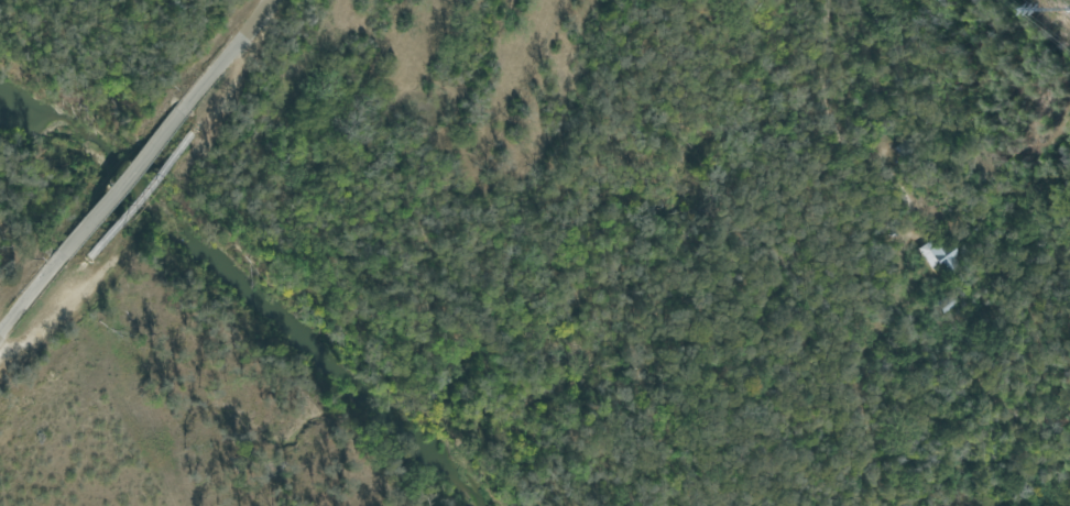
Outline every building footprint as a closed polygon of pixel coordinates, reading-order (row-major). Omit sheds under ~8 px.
[(919,249),(933,269),(940,264),(943,268),(960,256),(943,233),(919,249)]
